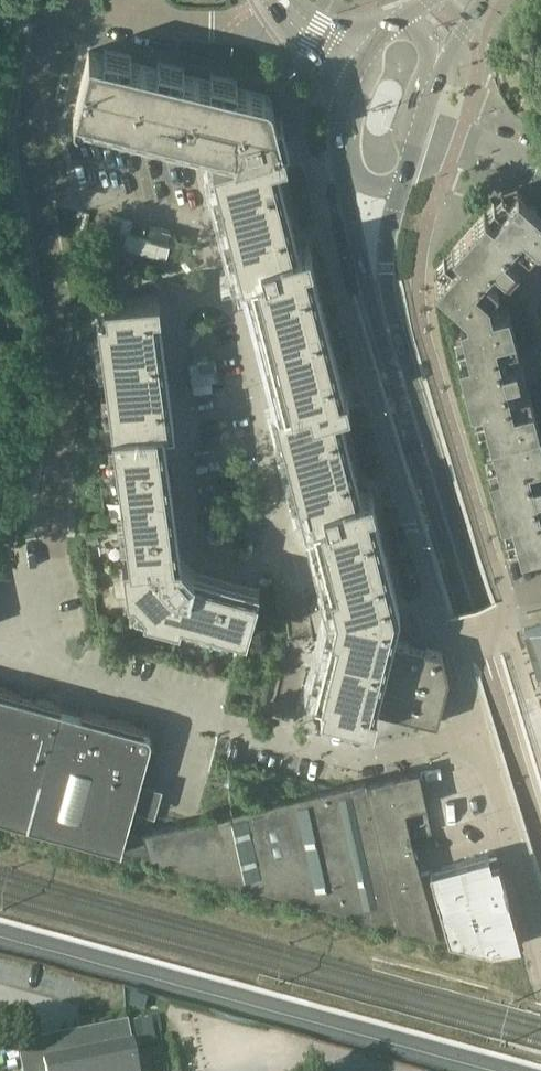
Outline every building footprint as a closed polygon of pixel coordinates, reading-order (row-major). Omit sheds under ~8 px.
[(89,50),(73,114),(75,114),(87,117),(222,150),(224,159),(284,144),(289,142),(282,115),(277,116),(272,100),(272,99),(272,98),(271,97),(270,96),(270,95),(269,94),(268,94),(267,93),(266,93),(265,92),(236,86),(238,81),(238,80),(211,73),(211,74),(210,79),(183,73),(185,68),(185,67),(158,60),(158,61),(157,66),(130,60),(131,55),(132,54),(105,47),(103,53),(89,50)] [(224,159),(213,162),(217,177),(219,186),(238,262),(242,277),(251,275),(284,403),(315,396),(338,390),(344,388),(345,388),(312,259),(313,259),(309,244),(299,246),(294,227),(288,205),(288,203),(283,183),(277,162),(287,159),(284,144),(224,159)] [(492,310),(489,298),(499,287),(488,277),(498,266),(509,276),(519,265),(508,255),(518,244),(529,253),(538,242),(540,243),(540,211),(518,190),(510,200),(503,193),(502,194),(495,202),(486,211),(485,211),(452,248),(452,249),(436,267),(443,274),(435,283),(466,310),(467,316),(492,310)] [(106,313),(97,314),(129,560),(123,561),(128,598),(134,597),(145,609),(143,615),(179,625),(181,619),(222,629),(246,636),(258,592),(259,586),(194,569),(192,568),(181,556),(180,553),(164,428),(175,426),(159,308),(161,308),(159,293),(105,300),(106,313)] [(488,428),(491,438),(539,427),(529,388),(515,391),(512,377),(526,373),(522,359),(508,362),(504,348),(518,344),(508,306),(492,310),(467,316),(460,318),(463,330),(454,332),(460,357),(459,357),(472,407),(473,407),(479,430),(488,428)] [(284,403),(275,406),(279,421),(298,497),(301,506),(302,512),(305,521),(313,519),(335,603),(336,605),(314,692),(323,694),(320,707),(373,720),(376,707),(368,706),(385,637),(391,639),(399,606),(400,604),(396,590),(374,503),(375,503),(373,493),(371,488),(361,490),(339,406),(350,403),(346,388),(345,388),(344,388),(338,390),(315,396),(284,403)] [(539,427),(491,438),(494,449),(485,451),(491,474),(489,475),(501,523),(503,523),(509,547),(518,545),(521,557),(540,551),(540,480),(538,480),(535,466),(540,464),(540,433),(539,427)] [(531,650),(540,647),(540,624),(525,630),(531,650)] [(385,637),(368,706),(376,707),(392,711),(433,721),(437,722),(438,720),(449,677),(443,654),(442,651),(430,648),(391,639),(385,637)] [(531,650),(538,671),(540,670),(540,647),(531,650)] [(60,703),(0,687),(0,816),(27,824),(60,703)] [(62,703),(60,703),(27,824),(121,849),(132,808),(155,814),(162,787),(144,781),(154,742),(148,740),(144,733),(146,726),(83,709),(82,714),(61,708),(62,703)] [(185,822),(143,831),(150,858),(318,904),(436,936),(439,934),(422,874),(411,836),(432,831),(418,769),(366,781),(365,781),(337,787),(199,819),(198,819),(187,822),(185,822)] [(430,871),(422,874),(439,934),(436,936),(448,938),(449,939),(493,949),(520,944),(521,944),(509,899),(504,881),(499,863),(492,864),(489,856),(489,854),(430,870),(430,871)] [(20,1060),(22,1070),(138,1070),(133,1047),(128,1023),(17,1045),(20,1060)]
